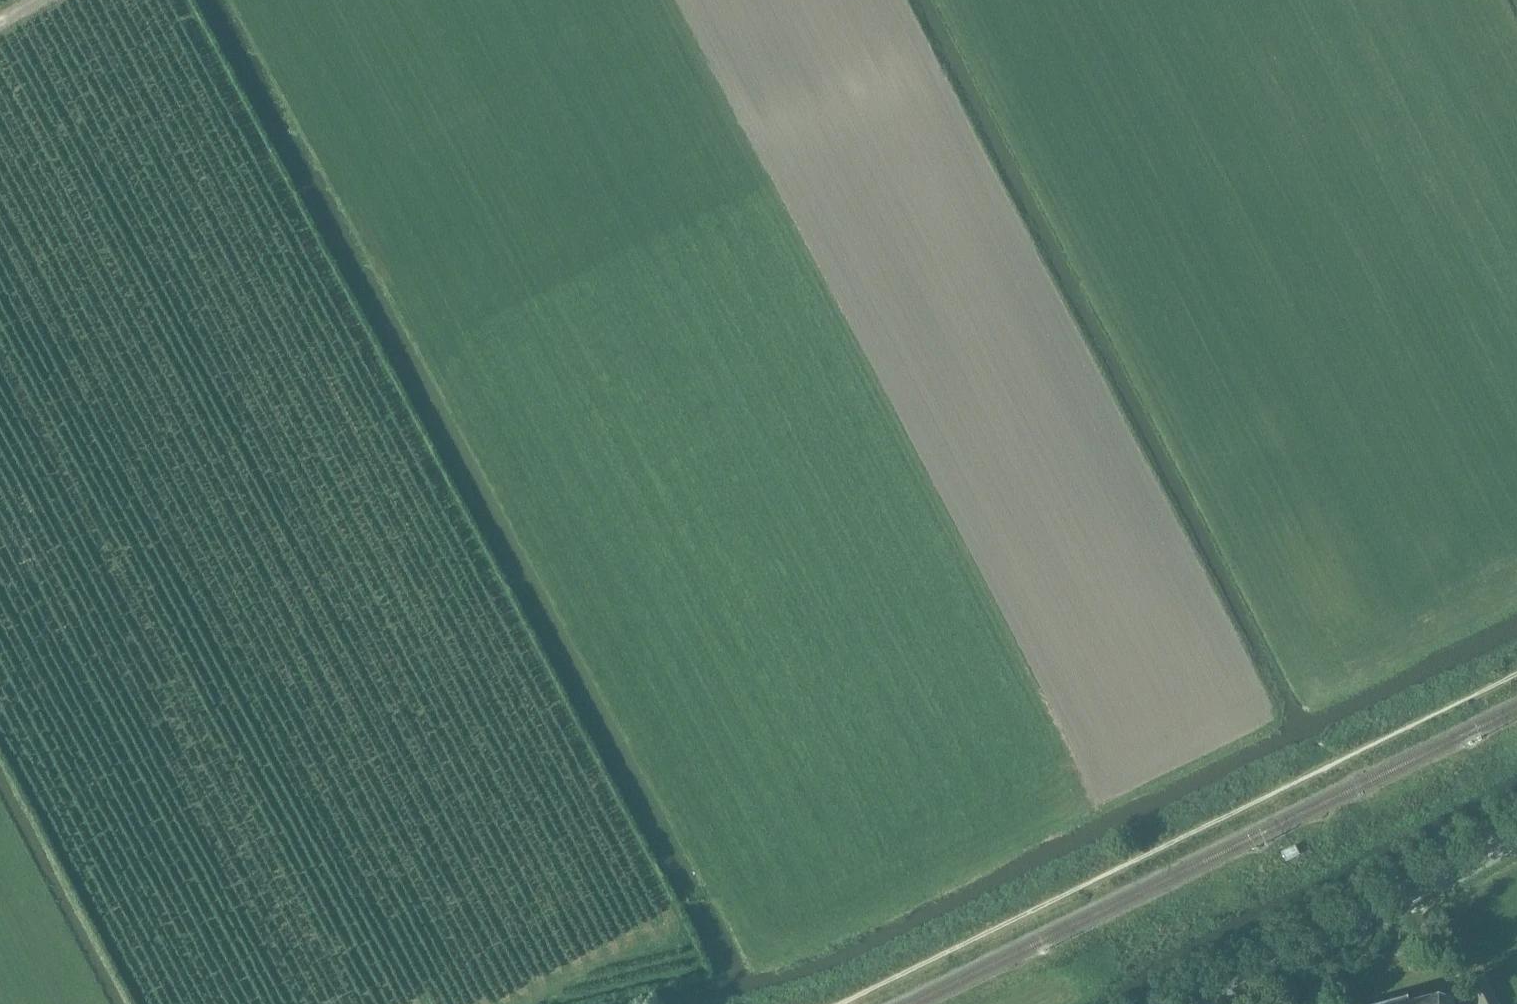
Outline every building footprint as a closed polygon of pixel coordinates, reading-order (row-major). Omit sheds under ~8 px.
[(1295,845),(1281,852),(1286,860),(1299,854),(1295,845)] [(1476,1003),(1499,1003),(1485,974),(1466,983),(1476,1003)] [(1450,1002),(1452,999),(1449,997),(1448,999),(1441,996),(1440,992),(1437,993),(1438,996),(1425,999),(1424,996),(1421,997),(1422,1000),(1410,1003),(1407,995),(1404,996),(1405,999),(1393,1002),(1392,999),(1389,1000),(1390,1003),(1386,1003),(1451,1003),(1450,1002)]
